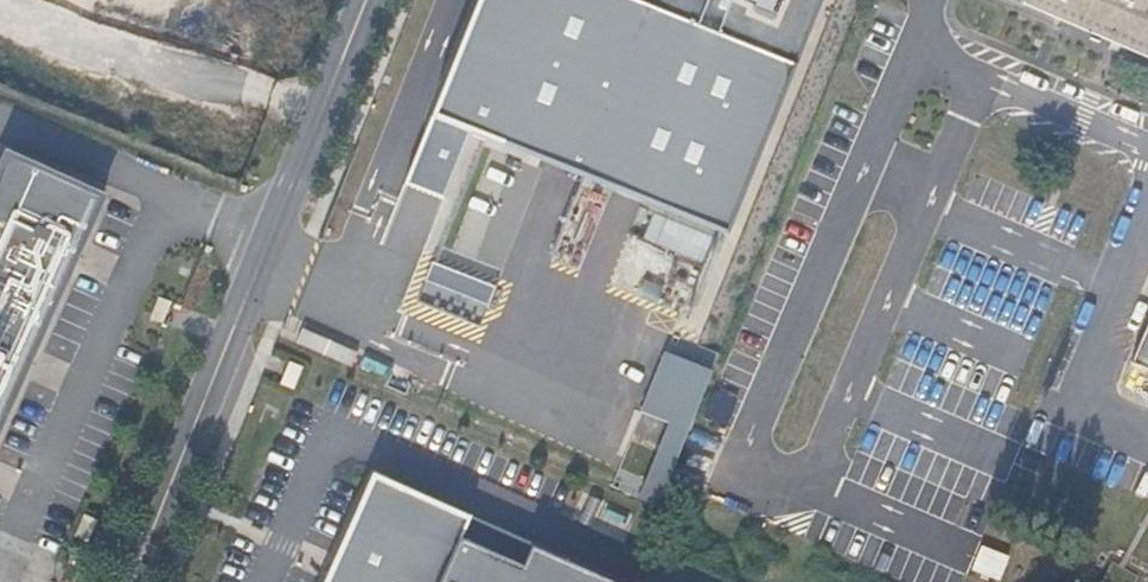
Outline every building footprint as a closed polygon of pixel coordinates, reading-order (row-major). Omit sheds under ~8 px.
[(728,236),(823,0),(478,0),(431,117),(472,133),(728,236)] [(1026,2),(1147,55),(1147,0),(1027,0),(1026,2)] [(465,150),(472,133),(431,117),(424,134),(465,150)] [(445,200),(465,150),(424,134),(404,183),(445,200)] [(104,197),(6,153),(0,167),(0,428),(104,197)] [(425,281),(489,306),(496,287),(433,262),(425,281)] [(170,301),(158,296),(150,317),(162,322),(170,301)] [(298,338),(353,362),(359,349),(304,325),(298,338)] [(1136,360),(1147,365),(1147,331),(1136,360)] [(653,349),(634,409),(659,418),(640,478),(665,486),(704,366),(653,349)] [(280,384),(293,389),(303,367),(289,362),(280,384)] [(534,546),(524,567),(462,539),(472,516),(374,472),(325,581),(615,581),(534,546)] [(75,535),(88,541),(97,520),(84,514),(75,535)]
